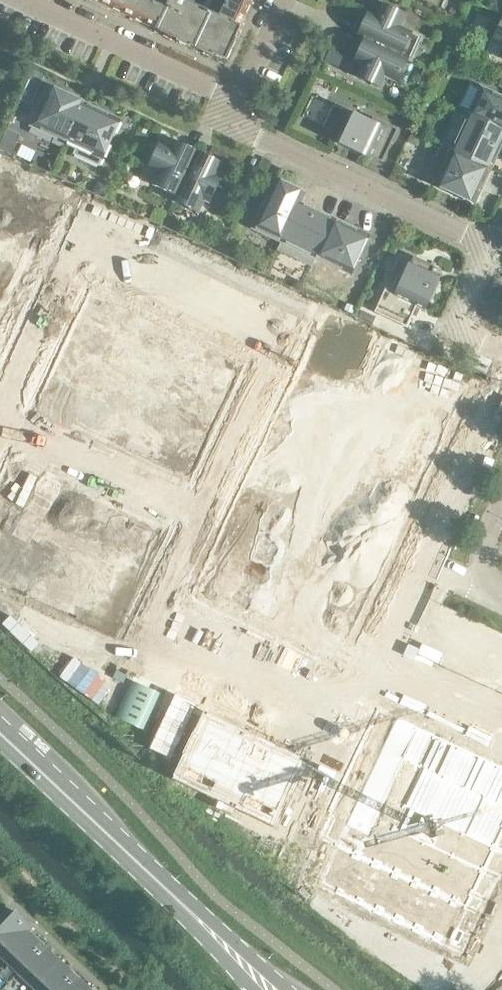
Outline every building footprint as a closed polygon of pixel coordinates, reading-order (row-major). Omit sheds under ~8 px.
[(111,6),(134,16),(142,0),(114,0),(111,6)] [(134,16),(156,27),(155,30),(169,0),(142,0),(134,16)] [(155,30),(177,40),(176,42),(177,42),(189,48),(190,46),(212,57),(213,55),(226,61),(236,39),(235,39),(241,27),(238,25),(238,26),(208,12),(208,11),(201,8),(195,5),(184,0),(169,0),(155,30)] [(201,8),(208,11),(208,12),(238,26),(238,25),(248,3),(242,0),(205,0),(201,8)] [(376,15),(368,12),(358,35),(412,60),(423,37),(399,26),(405,15),(381,4),(376,15)] [(450,11),(450,12),(450,13),(451,14),(451,15),(452,15),(453,15),(454,15),(455,15),(456,15),(457,15),(457,14),(457,13),(458,13),(458,12),(458,11),(458,10),(457,9),(457,8),(456,8),(455,8),(455,7),(454,7),(453,7),(453,8),(452,8),(451,8),(451,9),(450,9),(450,10),(450,11)] [(493,40),(501,44),(501,21),(493,40)] [(412,60),(358,35),(357,36),(364,39),(354,61),(361,65),(356,76),(380,88),(385,76),(397,82),(408,59),(412,61),(412,60)] [(424,69),(418,85),(427,89),(434,74),(424,69)] [(31,126),(67,142),(85,104),(49,87),(31,126)] [(468,116),(501,132),(501,97),(481,88),(468,116)] [(120,120),(85,104),(67,142),(78,147),(75,154),(98,165),(101,158),(102,159),(120,120)] [(344,145),(382,163),(398,129),(373,117),(370,123),(334,106),(324,127),(347,138),(344,145)] [(403,113),(401,118),(402,122),(409,126),(413,117),(403,113)] [(468,116),(452,149),(441,144),(441,145),(490,168),(501,143),(501,132),(468,116)] [(0,146),(0,147),(12,153),(20,135),(8,129),(0,146)] [(175,202),(198,152),(175,141),(171,149),(160,143),(149,167),(160,173),(154,185),(177,195),(174,201),(175,202)] [(474,203),(490,168),(441,145),(425,180),(474,203)] [(22,146),(17,156),(31,162),(36,152),(22,146)] [(215,176),(221,163),(198,152),(175,202),(198,213),(204,200),(209,202),(221,179),(215,176)] [(48,161),(44,168),(51,171),(54,164),(48,161)] [(22,170),(6,203),(55,226),(65,204),(40,192),(45,181),(22,170)] [(281,242),(304,193),(276,180),(253,228),(281,242)] [(98,183),(95,191),(105,196),(109,187),(98,183)] [(316,258),(333,219),(300,203),(304,193),(281,242),(316,258)] [(0,216),(0,240),(14,247),(19,236),(45,248),(55,226),(6,203),(0,216)] [(369,236),(333,219),(316,258),(351,274),(369,236)] [(24,291),(35,269),(9,257),(14,247),(0,240),(0,280),(24,291)] [(417,305),(424,308),(436,282),(429,279),(435,267),(414,257),(404,279),(397,276),(391,289),(386,287),(374,312),(407,328),(417,305)] [(14,314),(24,291),(0,280),(0,307),(14,314)] [(296,280),(293,286),(300,290),(303,284),(296,280)] [(348,303),(345,310),(353,314),(357,308),(348,303)] [(90,304),(80,324),(124,345),(134,324),(90,304)] [(361,311),(358,317),(373,324),(376,317),(361,311)] [(80,324),(71,344),(106,361),(114,366),(115,365),(124,345),(80,324)] [(326,327),(317,347),(361,368),(370,348),(326,327)] [(71,344),(62,363),(97,380),(97,379),(106,361),(71,344)] [(150,344),(145,355),(152,358),(157,347),(150,344)] [(157,347),(152,358),(159,362),(164,351),(157,347)] [(317,347),(308,365),(348,384),(347,385),(352,387),(352,386),(361,368),(317,347)] [(190,351),(180,371),(224,392),(234,372),(190,351)] [(145,355),(140,366),(147,369),(152,358),(145,355)] [(152,358),(147,369),(154,373),(159,362),(152,358)] [(62,363),(52,383),(96,404),(106,384),(106,383),(97,379),(97,380),(62,363)] [(380,364),(375,374),(382,378),(387,367),(380,364)] [(387,367),(382,378),(390,381),(395,370),(387,367)] [(413,368),(404,388),(448,409),(457,389),(441,381),(443,377),(424,368),(422,372),(413,368)] [(180,371),(171,391),(215,412),(224,392),(180,371)] [(375,374),(370,385),(377,389),(382,378),(375,374)] [(382,378),(377,389),(385,392),(390,381),(382,378)] [(129,382),(124,393),(131,396),(136,385),(129,382)] [(52,383),(43,404),(87,424),(96,404),(52,383)] [(142,388),(136,399),(144,402),(149,391),(142,388)] [(395,406),(395,407),(399,409),(400,408),(439,427),(448,409),(404,388),(395,406)] [(171,391),(162,411),(206,431),(215,412),(171,391)] [(124,393),(119,404),(126,407),(131,396),(124,393)] [(136,399),(131,410),(132,410),(139,413),(144,402),(136,399)] [(360,399),(355,410),(362,413),(367,402),(360,399)] [(373,405),(368,416),(375,419),(380,408),(373,405)] [(399,409),(391,427),(431,445),(439,427),(400,408),(399,409)] [(355,410),(350,421),(357,424),(362,413),(355,410)] [(162,411),(153,430),(197,451),(206,431),(162,411)] [(115,412),(109,423),(116,427),(117,427),(122,416),(122,415),(115,412)] [(368,416),(363,427),(370,430),(375,419),(368,416)] [(127,418),(122,429),(129,433),(134,422),(128,418),(127,418)] [(282,421),(273,439),(313,458),(314,457),(322,439),(282,421)] [(382,445),(382,446),(386,448),(387,447),(422,464),(431,445),(391,427),(382,445)] [(153,430),(143,451),(187,471),(197,451),(153,430)] [(343,436),(338,447),(345,450),(350,439),(343,436)] [(273,439),(265,458),(309,478),(318,460),(318,459),(314,457),(313,458),(273,439)] [(356,442),(350,453),(358,456),(363,445),(356,442)] [(338,447),(333,458),(340,461),(345,450),(338,447)] [(386,448),(378,466),(413,482),(422,464),(387,447),(386,448)] [(350,453),(345,464),(346,464),(353,467),(358,456),(350,453)] [(265,458),(256,477),(300,498),(309,478),(265,458)] [(14,465),(4,485),(48,506),(58,485),(14,465)] [(370,483),(369,485),(405,501),(413,482),(378,466),(370,483)] [(325,473),(320,484),(328,487),(333,476),(325,473)] [(338,479),(333,490),(340,493),(345,482),(339,479),(338,479)] [(360,481),(352,499),(396,519),(405,501),(369,485),(370,483),(361,479),(360,481)] [(320,484),(315,495),(322,498),(323,498),(328,487),(320,484)] [(0,494),(0,507),(39,526),(48,506),(4,485),(0,494)] [(333,490),(328,501),(335,504),(340,493),(333,490)] [(246,497),(237,516),(277,535),(276,536),(281,538),(281,537),(290,517),(246,497)] [(352,499),(343,518),(387,539),(396,519),(352,499)] [(72,504),(66,515),(73,518),(79,507),(72,504)] [(30,545),(39,526),(0,507),(0,531),(30,545)] [(84,510),(79,521),(80,521),(86,524),(92,513),(85,510),(84,510)] [(114,512),(104,533),(148,553),(158,533),(114,512)] [(237,516),(228,535),(268,553),(269,553),(276,536),(277,535),(237,516)] [(62,523),(57,534),(64,538),(69,527),(62,523)] [(75,529),(70,540),(77,544),(82,533),(75,529)] [(21,565),(30,545),(0,531),(0,555),(21,565)] [(298,531),(293,542),(300,546),(305,535),(298,531)] [(104,533),(95,552),(139,573),(148,553),(104,533)] [(57,534),(52,545),(59,548),(59,549),(64,538),(57,534)] [(228,535),(220,553),(255,570),(255,571),(263,575),(264,574),(273,555),(269,553),(268,553),(228,535)] [(311,538),(305,548),(306,549),(313,552),(318,541),(311,538)] [(333,538),(324,557),(368,578),(377,559),(333,538)] [(70,540),(65,551),(72,554),(77,544),(70,540)] [(289,550),(284,561),(291,564),(296,553),(289,550)] [(95,552),(86,572),(130,592),(139,573),(95,552)] [(220,553),(211,572),(246,588),(247,587),(255,571),(255,570),(220,553)] [(0,586),(2,581),(11,585),(21,565),(0,555),(0,585),(0,586)] [(302,556),(297,567),(304,570),(309,559),(302,556)] [(316,576),(315,577),(324,581),(324,580),(360,596),(368,578),(324,557),(316,576)] [(284,561),(279,572),(286,575),(291,564),(284,561)] [(47,564),(41,575),(49,578),(54,567),(47,564)] [(54,567),(49,578),(56,581),(61,571),(54,567)] [(297,567),(292,578),(299,581),(304,570),(297,567)] [(86,572),(77,591),(121,612),(130,592),(86,572)] [(211,572),(202,591),(246,612),(255,592),(256,592),(247,587),(246,588),(211,572)] [(41,575),(36,586),(44,589),(49,578),(41,575)] [(49,578),(44,589),(51,592),(56,581),(49,578)] [(316,597),(316,598),(351,615),(360,596),(324,580),(324,581),(316,597)] [(275,588),(269,599),(277,603),(282,592),(275,588)] [(77,591),(67,612),(76,616),(74,620),(91,628),(93,624),(111,633),(121,612),(77,591)] [(282,592),(277,603),(284,606),(289,595),(282,592)] [(307,594),(298,613),(342,633),(351,615),(316,598),(316,597),(307,593),(307,594)] [(269,599),(264,610),(271,613),(277,603),(269,599)] [(277,603),(271,613),(279,617),(284,606),(277,603)] [(298,613),(289,632),(333,653),(342,633),(298,613)] [(317,835),(336,845),(317,884),(462,953),(498,876),(501,869),(501,767),(377,708),(317,835)] [(208,723),(183,776),(273,819),(299,766),(208,723)] [(27,932),(32,928),(14,912),(0,927),(0,958),(1,959),(27,931),(27,932)] [(42,946),(27,932),(27,931),(1,959),(16,974),(42,946)] [(32,989),(58,961),(42,946),(16,974),(32,989)] [(74,976),(58,961),(32,989),(33,989),(61,989),(74,976)] [(74,976),(61,989),(89,989),(74,976)]
